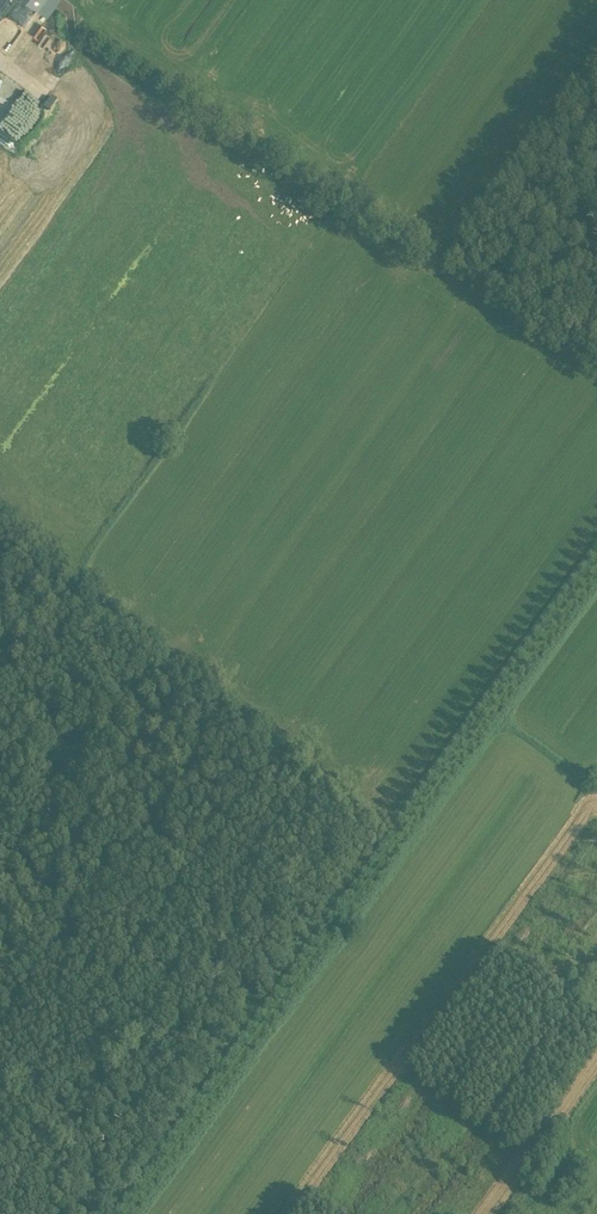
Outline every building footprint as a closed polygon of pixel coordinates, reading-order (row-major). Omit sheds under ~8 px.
[(38,9),(44,0),(26,0),(38,9)] [(32,6),(9,39),(11,41),(4,51),(16,59),(19,55),(18,54),(44,14),(32,6)] [(54,20),(24,60),(36,69),(65,28),(54,20)] [(68,33),(59,44),(68,52),(77,41),(68,33)]
